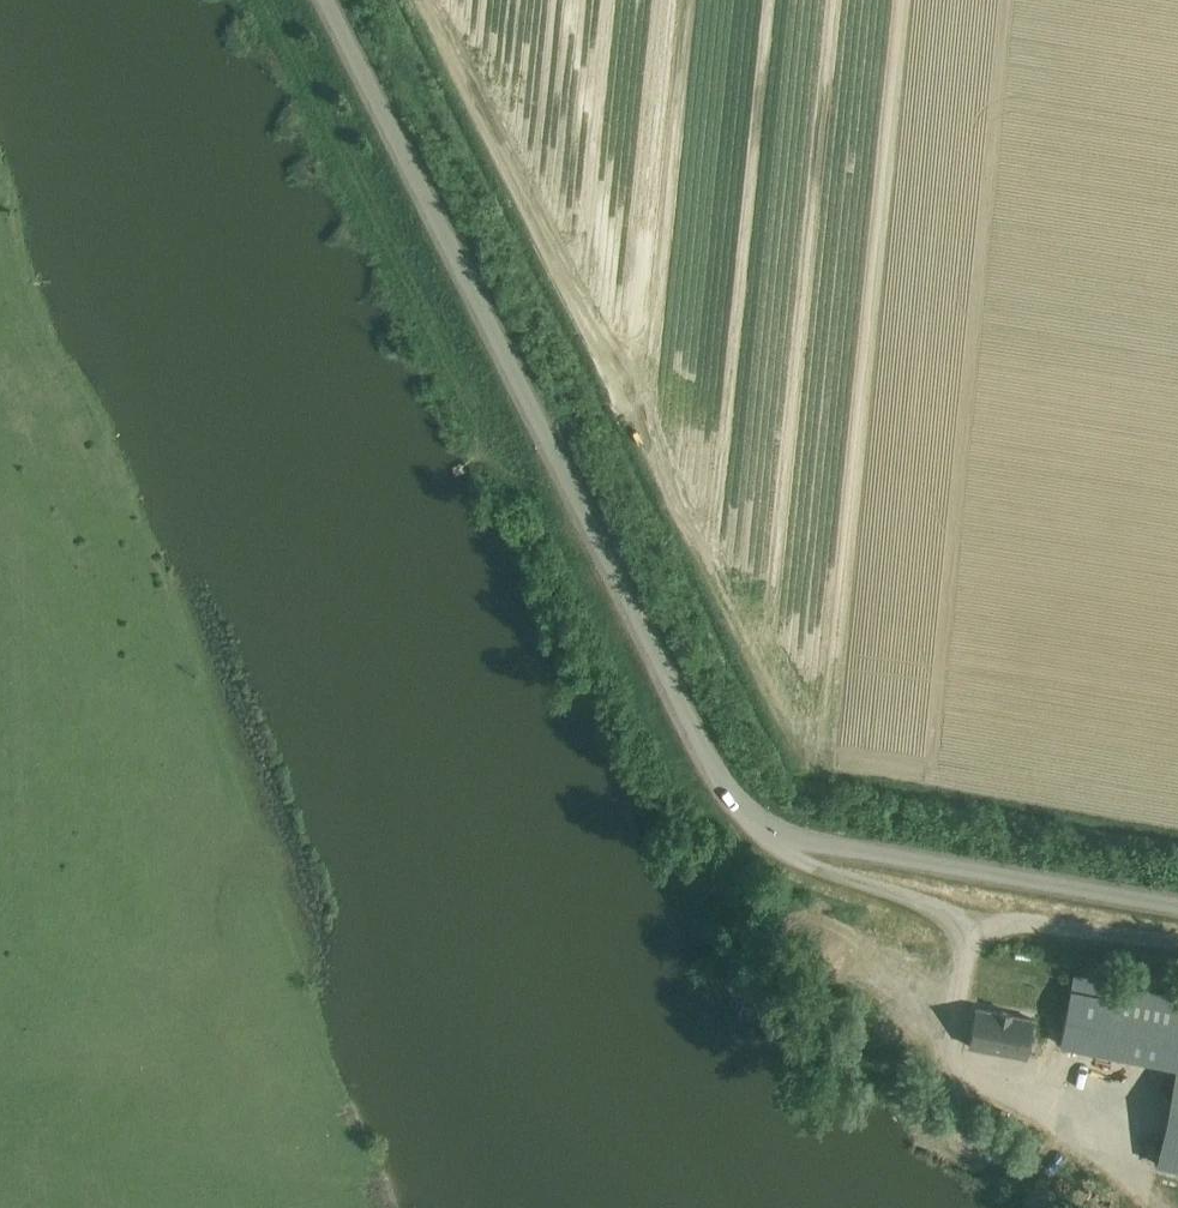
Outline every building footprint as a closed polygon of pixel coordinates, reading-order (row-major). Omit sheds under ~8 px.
[(1068,973),(1054,1044),(1175,1068),(1156,1163),(1177,1168),(1177,994),(1068,973)] [(979,1006),(970,1043),(1026,1056),(1035,1019),(979,1006)]
